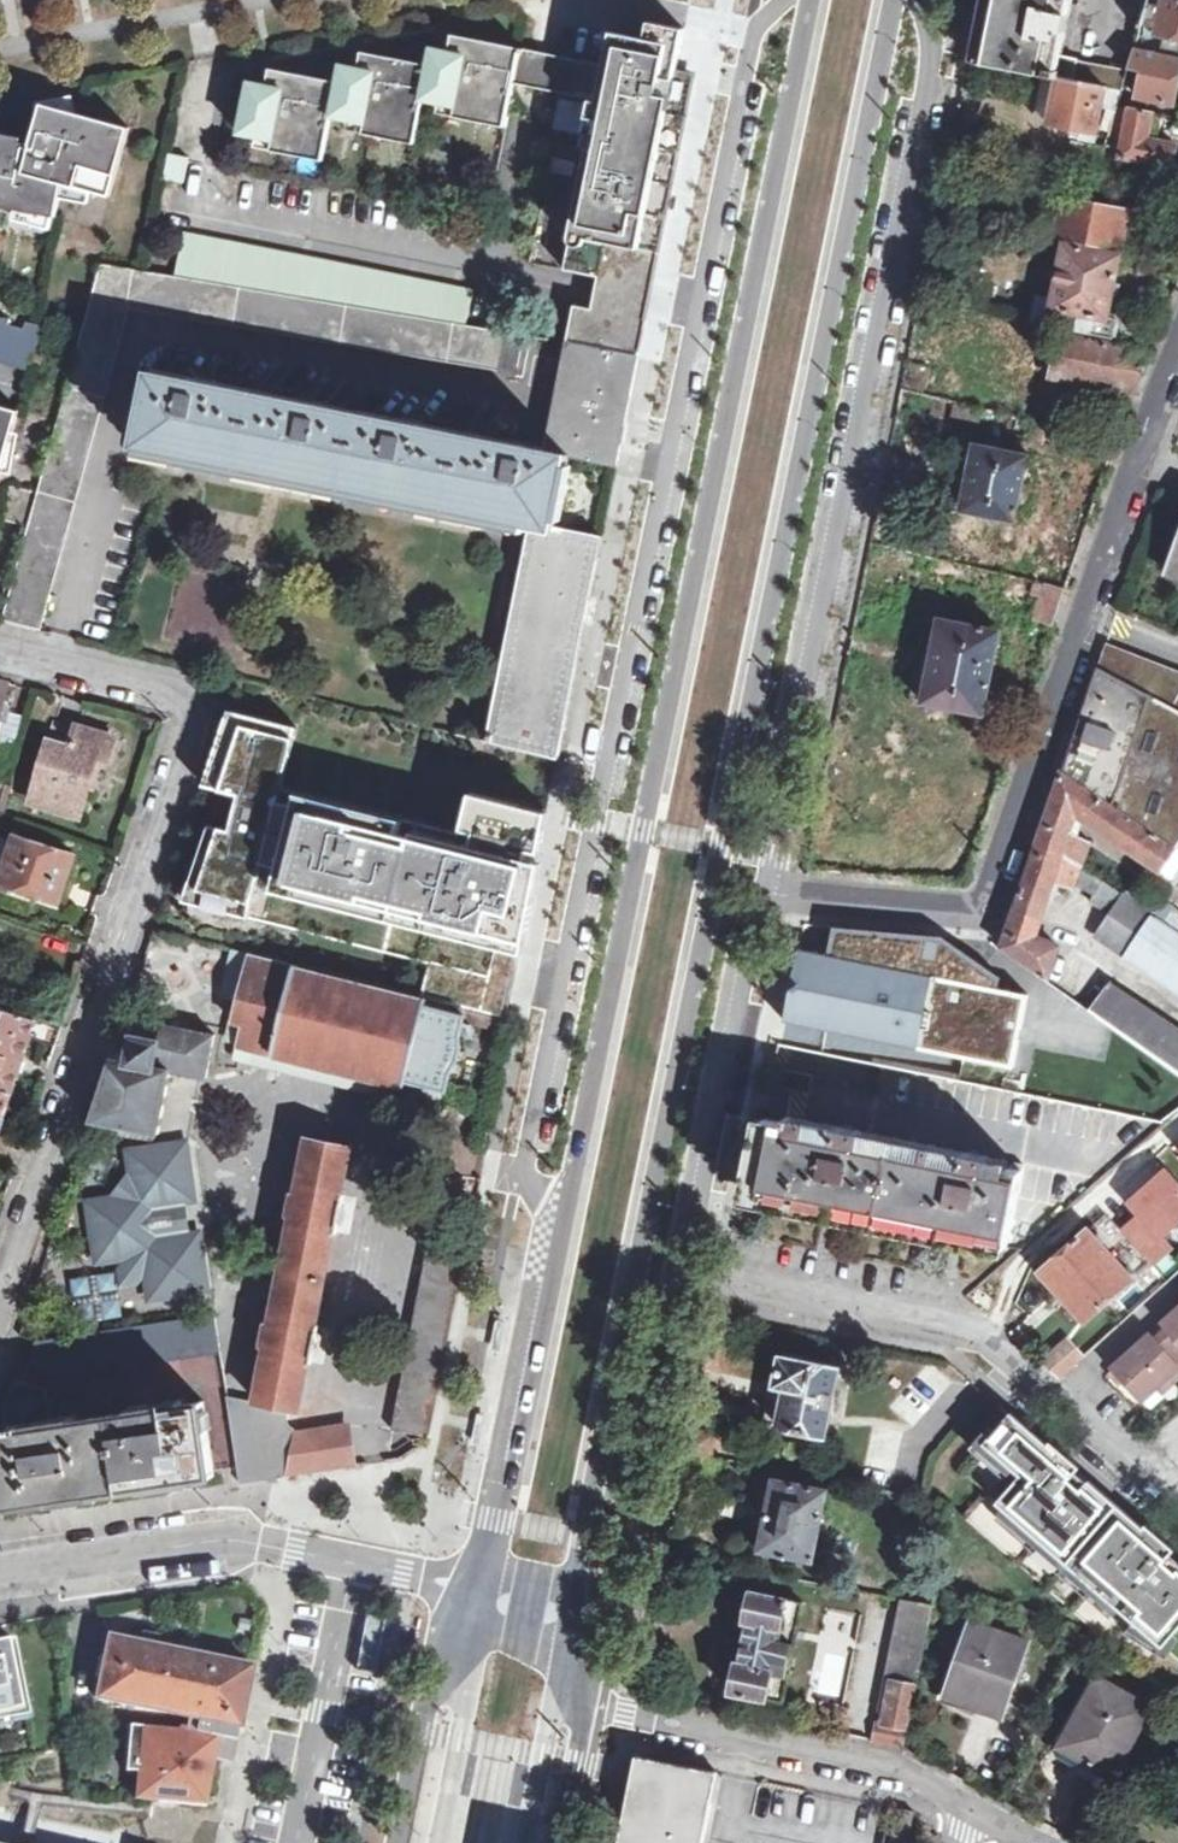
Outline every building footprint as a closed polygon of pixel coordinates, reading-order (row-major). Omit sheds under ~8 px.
[(987,21),(979,62),(1056,77),(1058,78),(1059,76),(1062,55),(1073,0),(991,0),(987,21)] [(1164,7),(1160,27),(1158,35),(1159,35),(1177,39),(1177,0),(1166,0),(1164,7)] [(1160,27),(1164,7),(1149,3),(1143,23),(1154,25),(1160,27)] [(514,82),(599,99),(565,269),(599,275),(638,284),(656,273),(657,271),(674,185),(674,184),(692,100),(696,79),(675,75),(685,28),(650,22),(647,38),(629,35),(613,32),(607,65),(549,54),(521,48),(514,82)] [(1137,41),(1151,44),(1154,25),(1143,23),(1137,41)] [(514,82),(521,48),(452,34),(449,50),(432,48),(429,64),(361,50),(358,68),(341,64),(338,80),(270,67),(266,84),(250,81),(238,132),(290,143),(325,149),(331,116),(382,126),(416,132),(423,97),(472,108),(507,115),(514,82)] [(1138,96),(1156,100),(1174,104),(1177,85),(1177,57),(1143,49),(1135,47),(1129,66),(1144,70),(1138,94),(1138,96)] [(1059,76),(1076,79),(1079,61),(1080,59),(1062,55),(1059,76)] [(1076,79),(1122,88),(1128,69),(1079,61),(1076,79)] [(1059,76),(1058,78),(1049,123),(1096,132),(1100,106),(1116,110),(1118,104),(1122,91),(1122,88),(1076,79),(1059,76)] [(514,82),(507,115),(558,125),(531,261),(565,269),(599,99),(514,82)] [(1118,104),(1131,107),(1153,111),(1156,100),(1138,96),(1138,94),(1122,91),(1118,104)] [(43,103),(41,112),(58,117),(60,109),(43,103)] [(1112,126),(1126,129),(1131,107),(1118,104),(1116,110),(1112,126)] [(1165,114),(1153,111),(1131,107),(1126,129),(1122,156),(1172,167),(1177,144),(1160,140),(1165,114)] [(472,108),(469,119),(505,126),(507,115),(472,108)] [(58,117),(41,112),(31,145),(22,143),(23,138),(0,134),(0,207),(57,217),(63,183),(110,196),(129,128),(60,109),(58,117)] [(382,126),(380,136),(415,143),(416,132),(382,126)] [(1069,156),(1098,162),(1101,147),(1072,141),(1069,156)] [(290,143),(288,153),(323,160),(325,149),(290,143)] [(169,153),(164,179),(184,183),(189,156),(169,153)] [(1066,195),(1058,234),(1121,247),(1129,208),(1066,195)] [(175,275),(226,284),(236,240),(184,231),(175,275)] [(226,284),(467,323),(474,288),(236,240),(226,284)] [(1154,345),(1155,341),(1161,327),(1163,322),(1121,314),(1119,321),(1107,318),(1116,269),(1119,255),(1067,245),(1050,326),(1154,345)] [(1116,269),(1165,279),(1168,264),(1119,255),(1116,269)] [(2,622),(38,631),(129,306),(502,366),(502,372),(525,376),(533,335),(467,323),(226,284),(175,275),(102,263),(38,492),(28,526),(2,622)] [(596,292),(593,308),(647,319),(651,302),(654,288),(638,284),(599,275),(596,292)] [(575,304),(568,340),(640,354),(641,355),(647,319),(593,308),(575,304)] [(31,369),(39,323),(27,321),(25,327),(8,324),(10,318),(0,317),(0,360),(31,369)] [(1151,350),(1060,333),(1050,376),(1134,393),(1151,350)] [(568,340),(546,449),(570,453),(569,455),(574,457),(589,460),(617,466),(633,386),(640,354),(568,340)] [(901,390),(923,395),(929,366),(907,362),(907,365),(901,390)] [(531,524),(555,529),(556,527),(569,455),(570,453),(546,449),(152,370),(137,445),(177,453),(283,474),(386,495),(487,515),(531,524)] [(8,478),(23,398),(0,393),(0,476),(8,478)] [(962,510),(1015,521),(1029,455),(1017,452),(976,445),(962,510)] [(28,526),(38,492),(11,484),(2,519),(28,526)] [(488,741),(559,759),(602,535),(556,527),(555,529),(531,524),(488,741)] [(1162,571),(1177,577),(1177,528),(1162,571)] [(1067,588),(1045,583),(1032,619),(1055,624),(1067,588)] [(923,702),(984,713),(1001,631),(940,618),(923,702)] [(1177,708),(1177,671),(1106,643),(1098,667),(1177,708)] [(1098,667),(1064,770),(1177,846),(1177,708),(1098,667)] [(8,682),(0,680),(0,715),(8,682)] [(298,727),(231,710),(209,785),(239,797),(230,830),(208,828),(185,900),(513,983),(536,861),(530,858),(531,849),(538,851),(547,811),(476,792),(464,834),(283,789),(298,727)] [(77,727),(71,750),(50,744),(33,802),(79,816),(98,756),(109,759),(115,738),(77,727)] [(1177,931),(1177,912),(1088,852),(1093,837),(1073,830),(1078,816),(1160,870),(1177,846),(1064,770),(1039,839),(1177,931)] [(17,836),(1,883),(59,901),(74,854),(17,836)] [(1042,921),(1057,881),(1074,887),(1075,884),(1097,894),(1093,903),(1113,914),(1099,936),(1177,990),(1177,931),(1039,839),(1015,912),(1042,921)] [(1009,927),(1036,936),(1042,921),(1015,912),(1012,918),(1009,927)] [(1002,947),(1021,961),(1050,981),(1059,950),(1034,941),(1036,936),(1009,927),(1005,939),(1002,947)] [(802,950),(787,1020),(1011,1065),(1025,997),(996,990),(999,978),(944,938),(836,928),(831,956),(802,950)] [(250,955),(234,1019),(243,1021),(240,1041),(408,1082),(409,1079),(449,1087),(453,1068),(461,1056),(464,1043),(462,1032),(467,1013),(428,1003),(429,998),(250,955)] [(1109,982),(1088,1008),(1168,1064),(1177,1071),(1177,1028),(1109,982)] [(12,1093),(31,1036),(36,1018),(0,1007),(0,1089),(12,1093)] [(56,1043),(61,1028),(62,1027),(59,1027),(36,1018),(31,1036),(54,1042),(56,1043)] [(113,1056),(91,1120),(160,1132),(171,1072),(210,1079),(218,1033),(164,1023),(161,1038),(135,1032),(130,1059),(113,1056)] [(775,1067),(772,1085),(813,1093),(817,1076),(775,1067)] [(12,1093),(0,1089),(0,1126),(12,1093)] [(1024,1164),(788,1116),(786,1122),(765,1118),(750,1194),(1007,1247),(1024,1164)] [(241,1483),(276,1478),(293,1408),(301,1409),(311,1362),(314,1363),(320,1324),(318,1324),(337,1230),(340,1231),(347,1193),(344,1192),(353,1147),(311,1138),(299,1194),(296,1192),(292,1213),(295,1213),(273,1323),(269,1323),(265,1342),(269,1343),(258,1402),(227,1395),(241,1483)] [(164,1142),(189,1162),(186,1140),(164,1142)] [(127,1148),(131,1171),(113,1197),(89,1200),(98,1261),(120,1258),(124,1261),(119,1268),(122,1283),(136,1281),(142,1274),(146,1277),(171,1295),(208,1289),(199,1231),(179,1234),(174,1202),(194,1199),(189,1162),(164,1142),(127,1148)] [(1120,1230),(1154,1266),(1173,1249),(1164,1238),(1177,1225),(1177,1183),(1164,1168),(1124,1204),(1136,1217),(1120,1230)] [(1116,1292),(1133,1276),(1089,1228),(1041,1272),(1060,1293),(1065,1289),(1089,1316),(1116,1292)] [(466,1256),(429,1249),(396,1430),(430,1436),(466,1256)] [(146,1277),(149,1298),(171,1295),(146,1277)] [(1177,1319),(1177,1308),(1163,1322),(1168,1328),(1177,1319)] [(36,1340),(29,1364),(58,1374),(220,1349),(215,1313),(36,1340)] [(1177,1339),(1177,1319),(1168,1328),(1177,1339)] [(1112,1367),(1143,1401),(1156,1388),(1166,1380),(1171,1384),(1177,1377),(1177,1339),(1168,1328),(1155,1339),(1136,1357),(1130,1351),(1112,1367)] [(1130,1351),(1136,1357),(1155,1339),(1150,1333),(1130,1351)] [(1059,1378),(1084,1355),(1067,1339),(1041,1361),(1059,1378)] [(781,1355),(775,1385),(787,1387),(780,1422),(825,1432),(839,1367),(781,1355)] [(1156,1388),(1160,1393),(1171,1384),(1166,1380),(1156,1388)] [(215,1471),(202,1393),(0,1432),(0,1433),(3,1456),(0,1456),(0,1503),(215,1471)] [(473,1442),(477,1442),(483,1415),(476,1413),(470,1441),(473,1442)] [(1177,1656),(1177,1560),(1010,1415),(986,1443),(1012,1466),(989,1493),(1177,1656)] [(710,1455),(714,1433),(692,1428),(687,1450),(710,1455)] [(762,1551),(816,1560),(829,1488),(774,1478),(762,1551)] [(783,1701),(803,1601),(751,1591),(745,1620),(751,1622),(743,1663),(737,1661),(731,1691),(783,1701)] [(879,1713),(885,1714),(896,1655),(922,1660),(933,1604),(901,1598),(879,1713)] [(381,1623),(362,1619),(350,1669),(370,1673),(381,1623)] [(972,1621),(946,1698),(1003,1717),(1029,1640),(972,1621)] [(254,1667),(109,1637),(97,1698),(190,1717),(188,1728),(182,1726),(181,1730),(131,1726),(127,1770),(139,1772),(136,1799),(152,1800),(206,1805),(216,1760),(221,1760),(223,1754),(235,1756),(237,1741),(236,1741),(239,1727),(241,1728),(254,1667)] [(16,1640),(0,1643),(0,1659),(0,1661),(0,1714),(29,1708),(16,1640)] [(922,1660),(896,1655),(885,1714),(883,1722),(908,1727),(922,1660)] [(1100,1678),(1061,1746),(1112,1775),(1151,1707),(1100,1678)] [(905,1745),(908,1727),(883,1722),(876,1721),(873,1739),(872,1741),(904,1747),(905,1745)] [(602,1842),(688,1842),(703,1767),(622,1750),(602,1842)] [(544,1821),(541,1820),(536,1840),(543,1841),(548,1822),(544,1821)]
